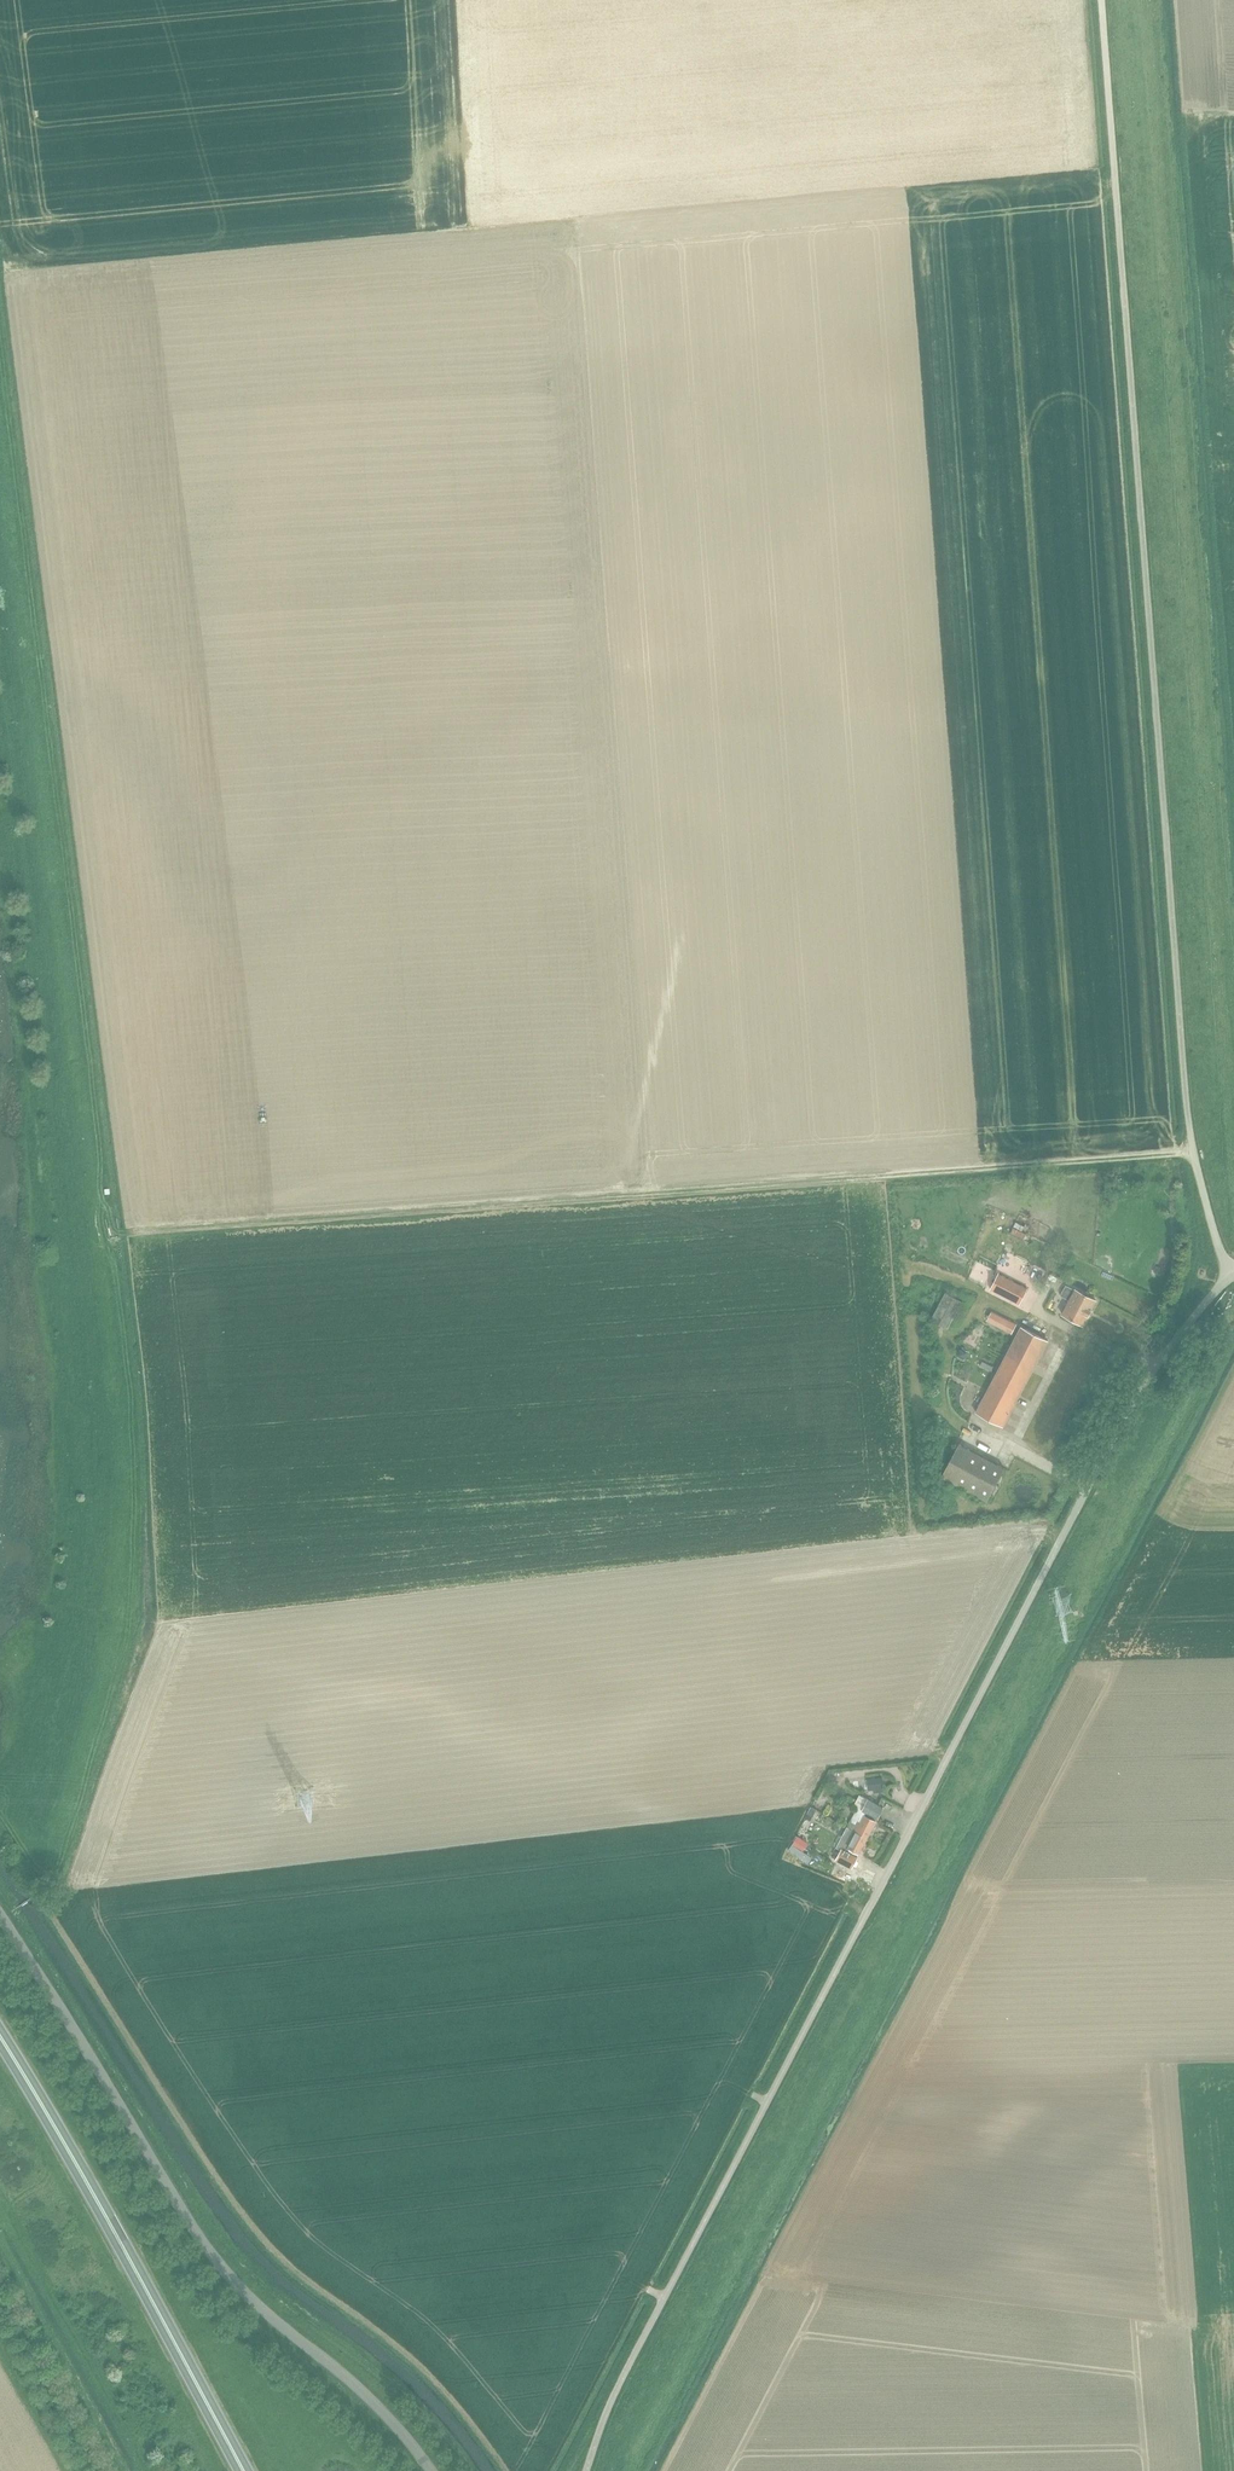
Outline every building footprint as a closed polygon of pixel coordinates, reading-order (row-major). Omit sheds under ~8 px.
[(997,1274),(989,1290),(1019,1304),(1026,1288),(997,1274)] [(1050,1274),(1046,1282),(1053,1286),(1057,1278),(1050,1274)] [(1068,1298),(1061,1313),(1082,1324),(1095,1299),(1073,1288),(1073,1289),(1065,1285),(1060,1295),(1068,1298)] [(947,1328),(960,1303),(944,1294),(931,1319),(947,1328)] [(1010,1333),(1014,1324),(991,1312),(987,1321),(1010,1333)] [(1002,1426),(1047,1340),(1020,1326),(975,1413),(1002,1426)] [(959,1349),(957,1355),(963,1358),(966,1352),(959,1349)] [(985,1500),(1003,1468),(958,1444),(941,1476),(985,1500)] [(872,1778),(874,1792),(883,1791),(882,1777),(872,1778)] [(885,1803),(896,1806),(898,1800),(888,1797),(885,1803)] [(883,1807),(868,1799),(862,1810),(866,1812),(861,1822),(858,1821),(854,1830),(868,1837),(876,1821),(875,1820),(877,1817),(878,1818),(883,1807)] [(806,1818),(810,1820),(813,1816),(816,1809),(811,1806),(807,1813),(808,1813),(806,1818)] [(859,1853),(868,1837),(854,1830),(848,1826),(837,1846),(843,1849),(837,1859),(852,1866),(857,1856),(856,1855),(858,1852),(859,1853)] [(793,1843),(803,1849),(807,1842),(797,1836),(793,1843)]
